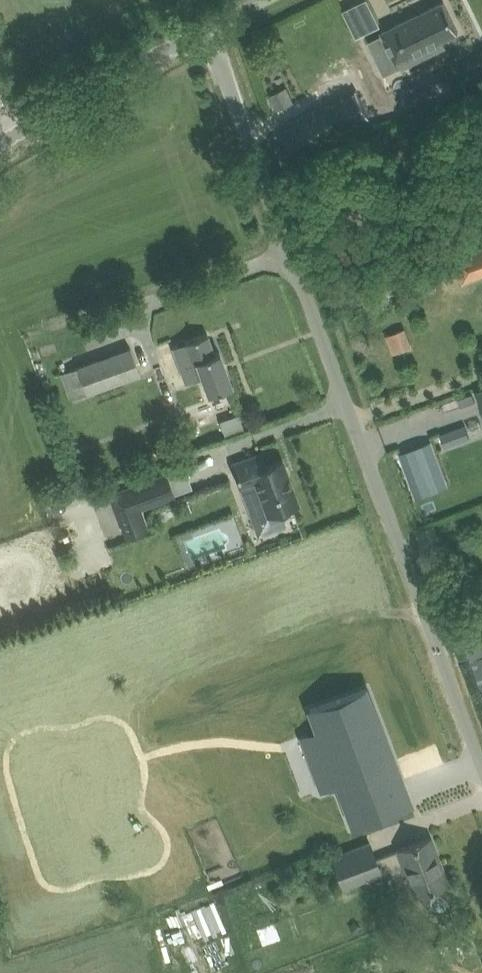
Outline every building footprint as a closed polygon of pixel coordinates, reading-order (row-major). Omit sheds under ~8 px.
[(383,30),(400,66),(446,44),(443,39),(459,31),(444,1),(431,7),(430,4),(426,6),(427,9),(383,30)] [(287,85),(270,93),(277,109),(294,101),(287,85)] [(327,103),(281,125),(294,153),(296,152),(370,117),(356,89),(327,103)] [(472,222),(476,236),(481,234),(481,231),(479,220),(472,222)] [(470,224),(460,227),(463,240),(473,237),(470,224)] [(458,227),(447,231),(451,243),(462,240),(458,227)] [(456,256),(456,258),(463,275),(464,279),(481,273),(481,246),(462,253),(463,254),(456,256)] [(411,345),(405,327),(387,334),(393,350),(400,348),(401,349),(411,345)] [(207,333),(173,345),(182,370),(186,381),(203,375),(209,392),(210,392),(231,384),(219,350),(214,352),(207,333)] [(61,371),(71,398),(140,373),(130,346),(61,371)] [(219,419),(225,435),(244,429),(239,413),(219,419)] [(465,424),(441,433),(445,445),(470,436),(465,424)] [(255,479),(268,513),(298,502),(282,459),(266,465),(261,453),(263,452),(262,451),(232,462),(240,484),(255,479)] [(109,492),(125,536),(148,528),(140,507),(175,494),(166,471),(109,492)] [(464,643),(470,660),(476,657),(481,655),(481,636),(464,643)] [(367,687),(310,708),(353,823),(410,802),(367,687)] [(398,849),(415,894),(429,888),(448,881),(431,836),(412,843),(398,849)] [(332,856),(345,886),(383,871),(370,840),(332,856)]
